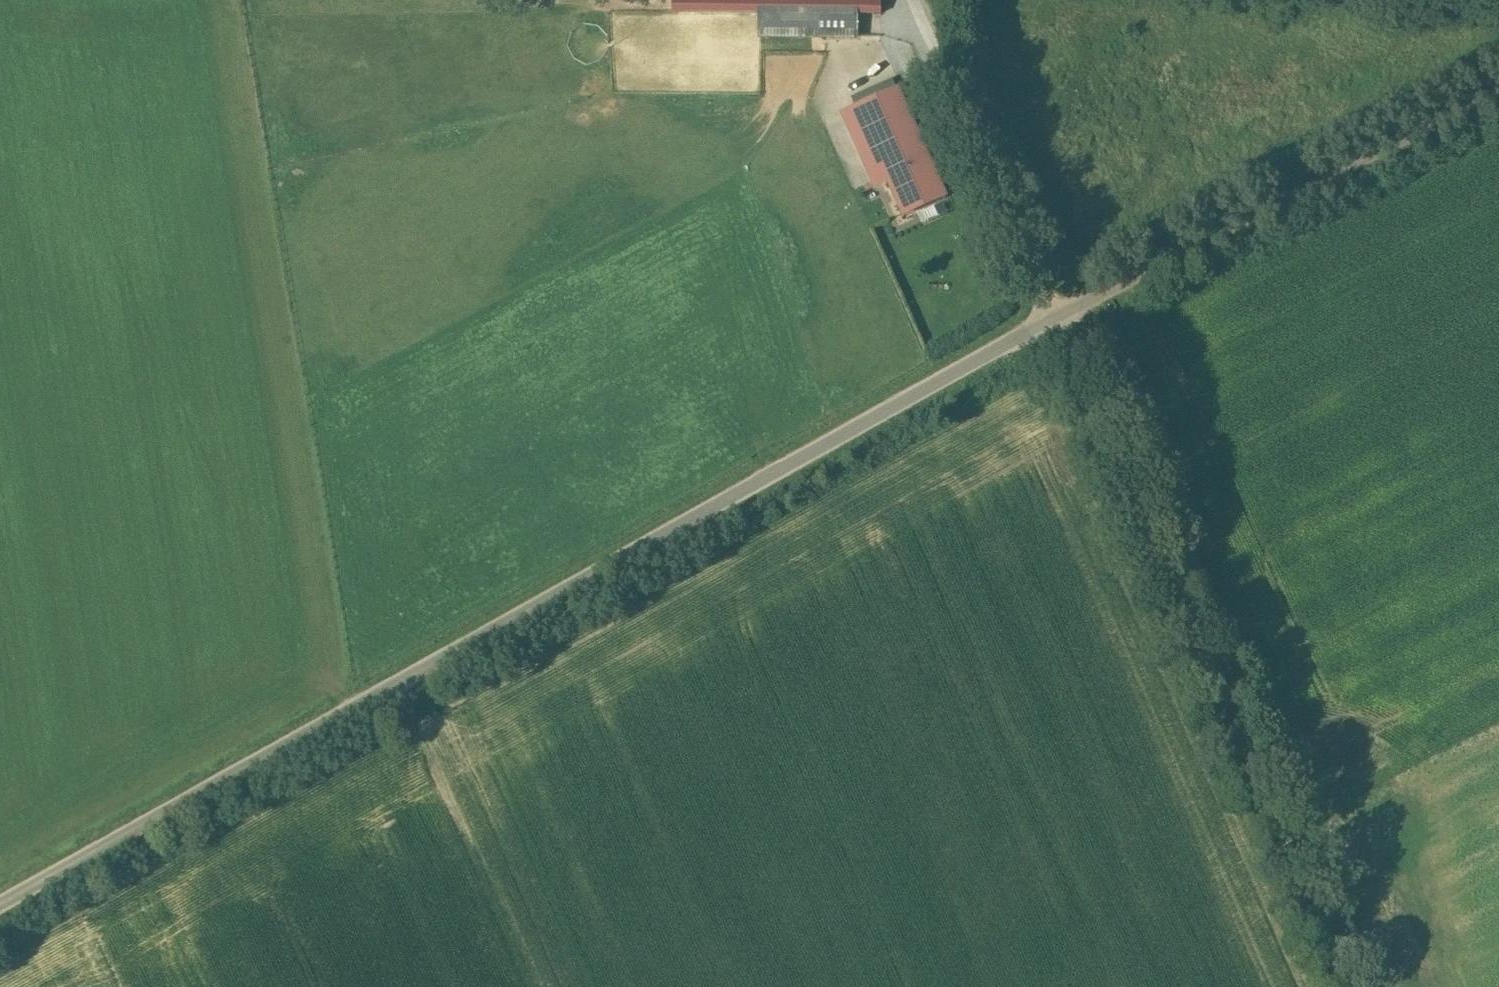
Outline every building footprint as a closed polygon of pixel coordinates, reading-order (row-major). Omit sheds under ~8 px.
[(674,11),(758,12),(758,39),(860,40),(860,16),(882,16),(882,0),(675,0),(674,11)] [(841,115),(873,188),(889,182),(930,163),(897,90),(841,115)] [(945,198),(930,163),(889,182),(904,216),(945,198)]
